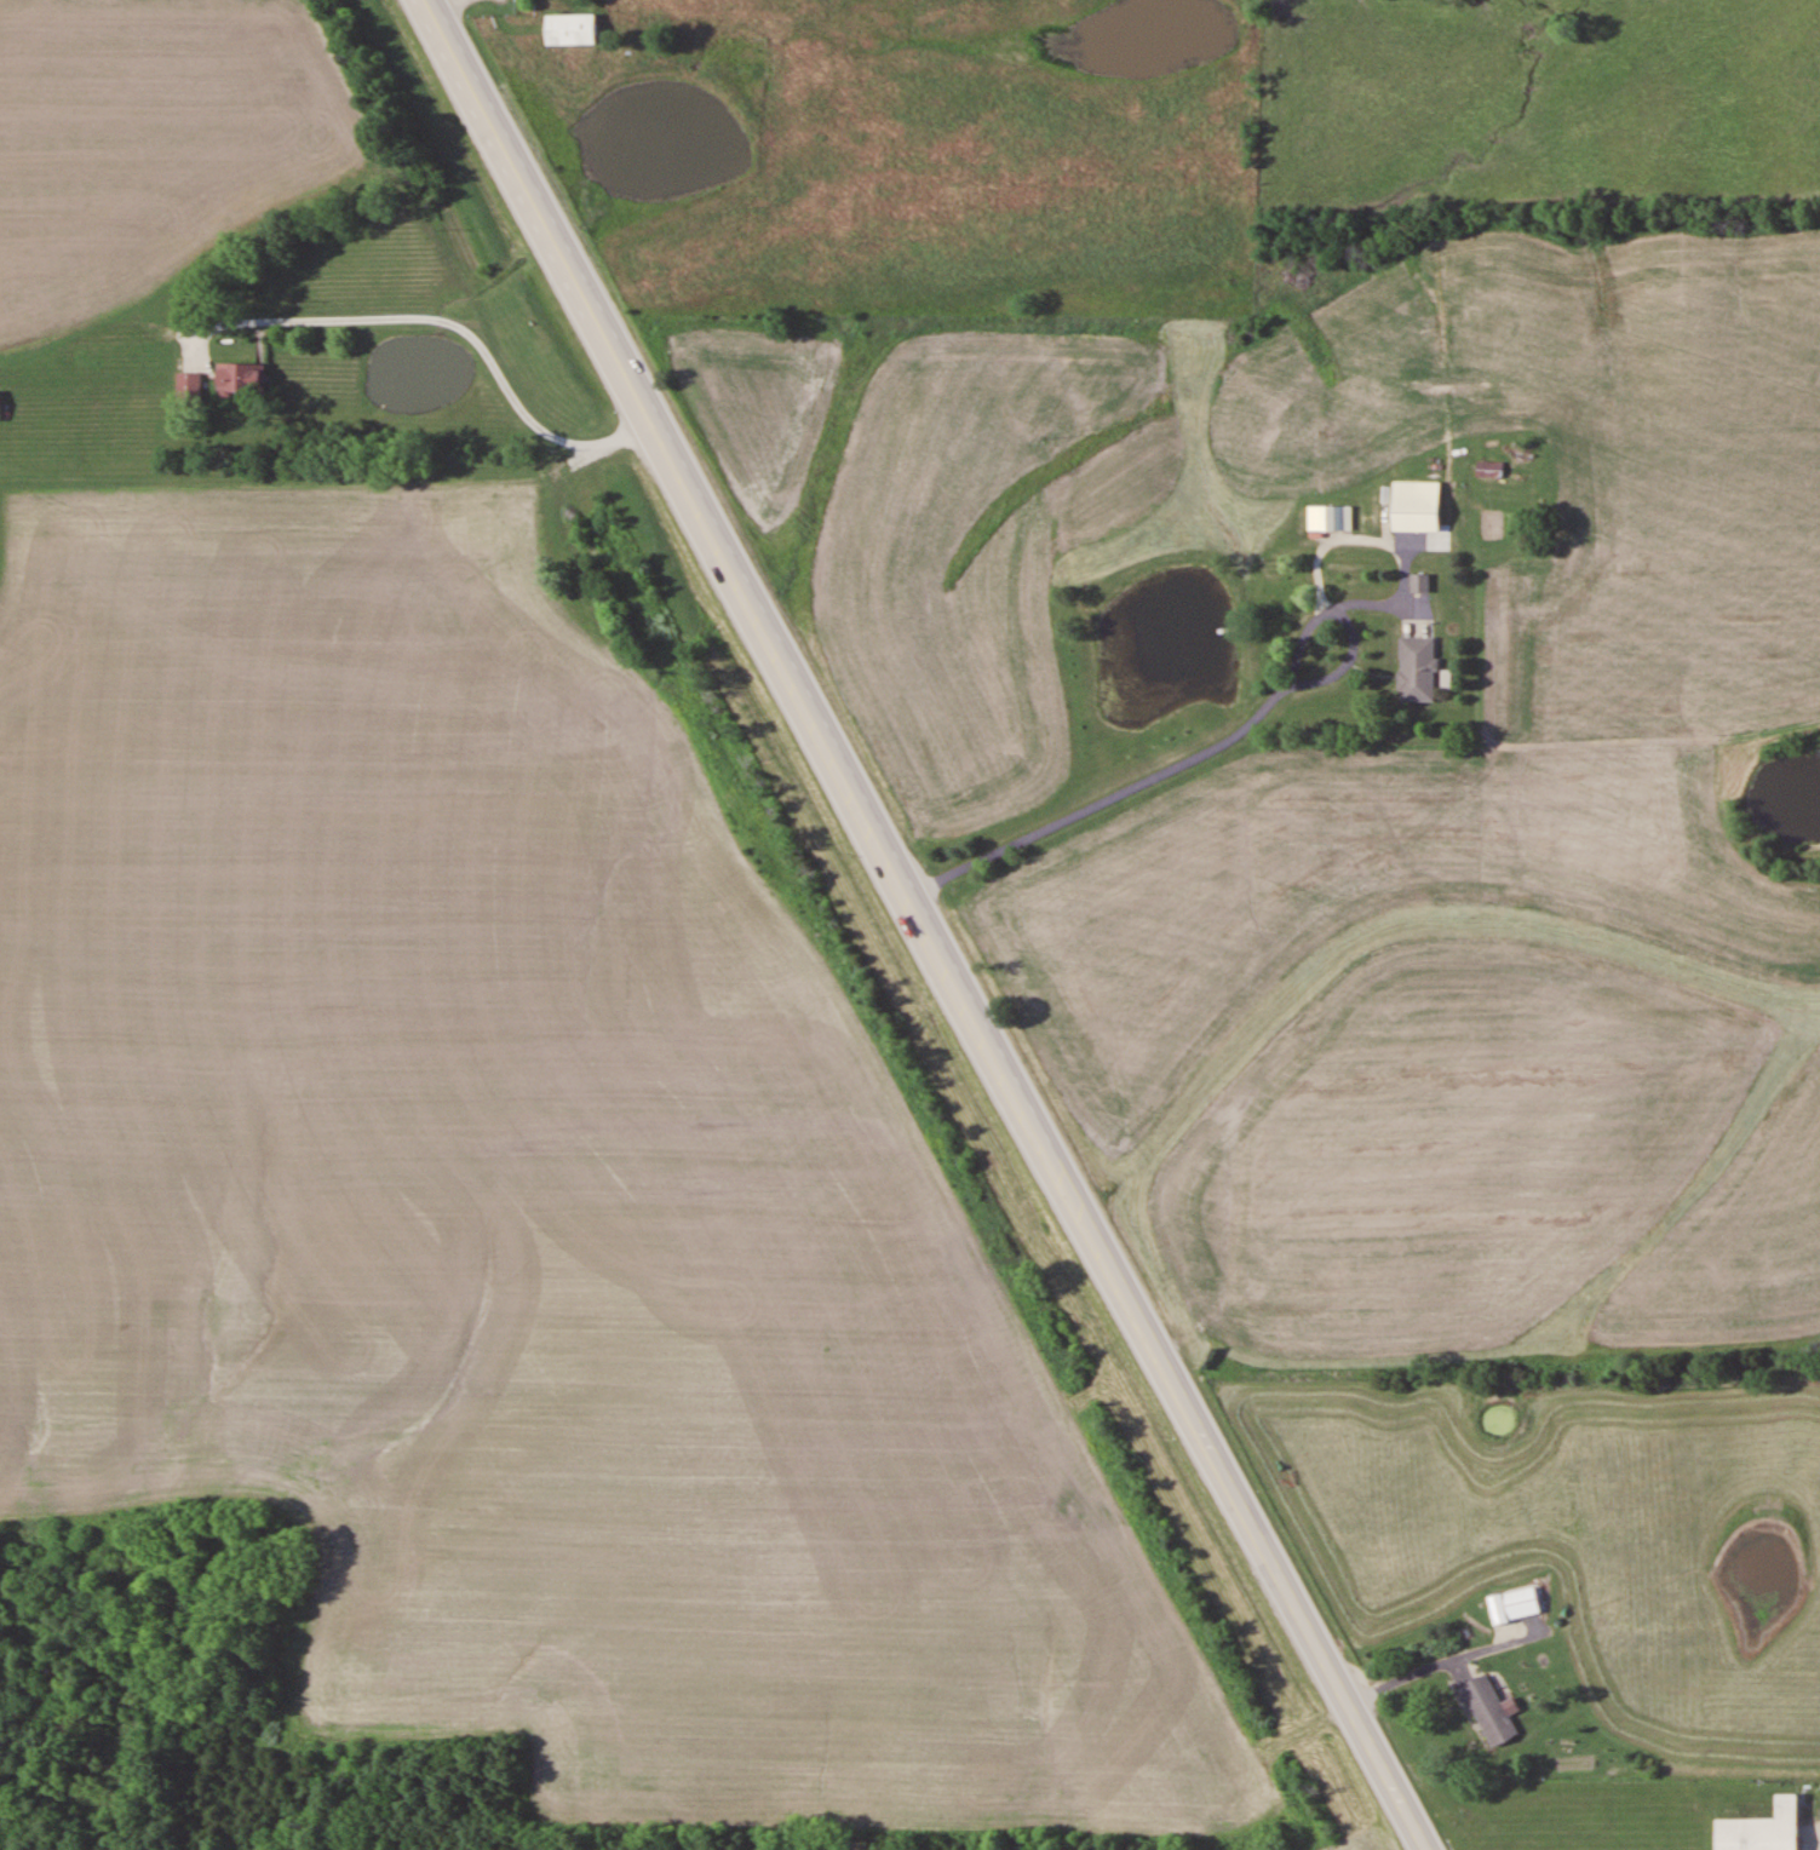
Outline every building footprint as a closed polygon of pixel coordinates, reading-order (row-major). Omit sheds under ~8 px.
[(597,45),(597,14),(548,14),(548,45),(597,45)] [(219,363),(219,394),(265,394),(265,364),(219,363)] [(178,398),(202,398),(202,372),(178,372),(178,398)] [(1477,478),(1503,478),(1503,462),(1477,462),(1477,478)] [(1440,532),(1440,481),(1393,481),(1393,532),(1440,532)] [(1352,506),(1308,506),(1308,531),(1352,531),(1352,506)] [(1413,592),(1429,592),(1429,576),(1413,576),(1413,592)] [(1400,702),(1436,702),(1436,637),(1400,637),(1400,702)] [(1541,1612),(1535,1585),(1502,1593),(1509,1620),(1541,1612)] [(1491,1749),(1519,1735),(1489,1672),(1461,1686),(1491,1749)] [(1777,1793),(1777,1818),(1717,1818),(1717,1849),(1799,1849),(1798,1793),(1777,1793)]
